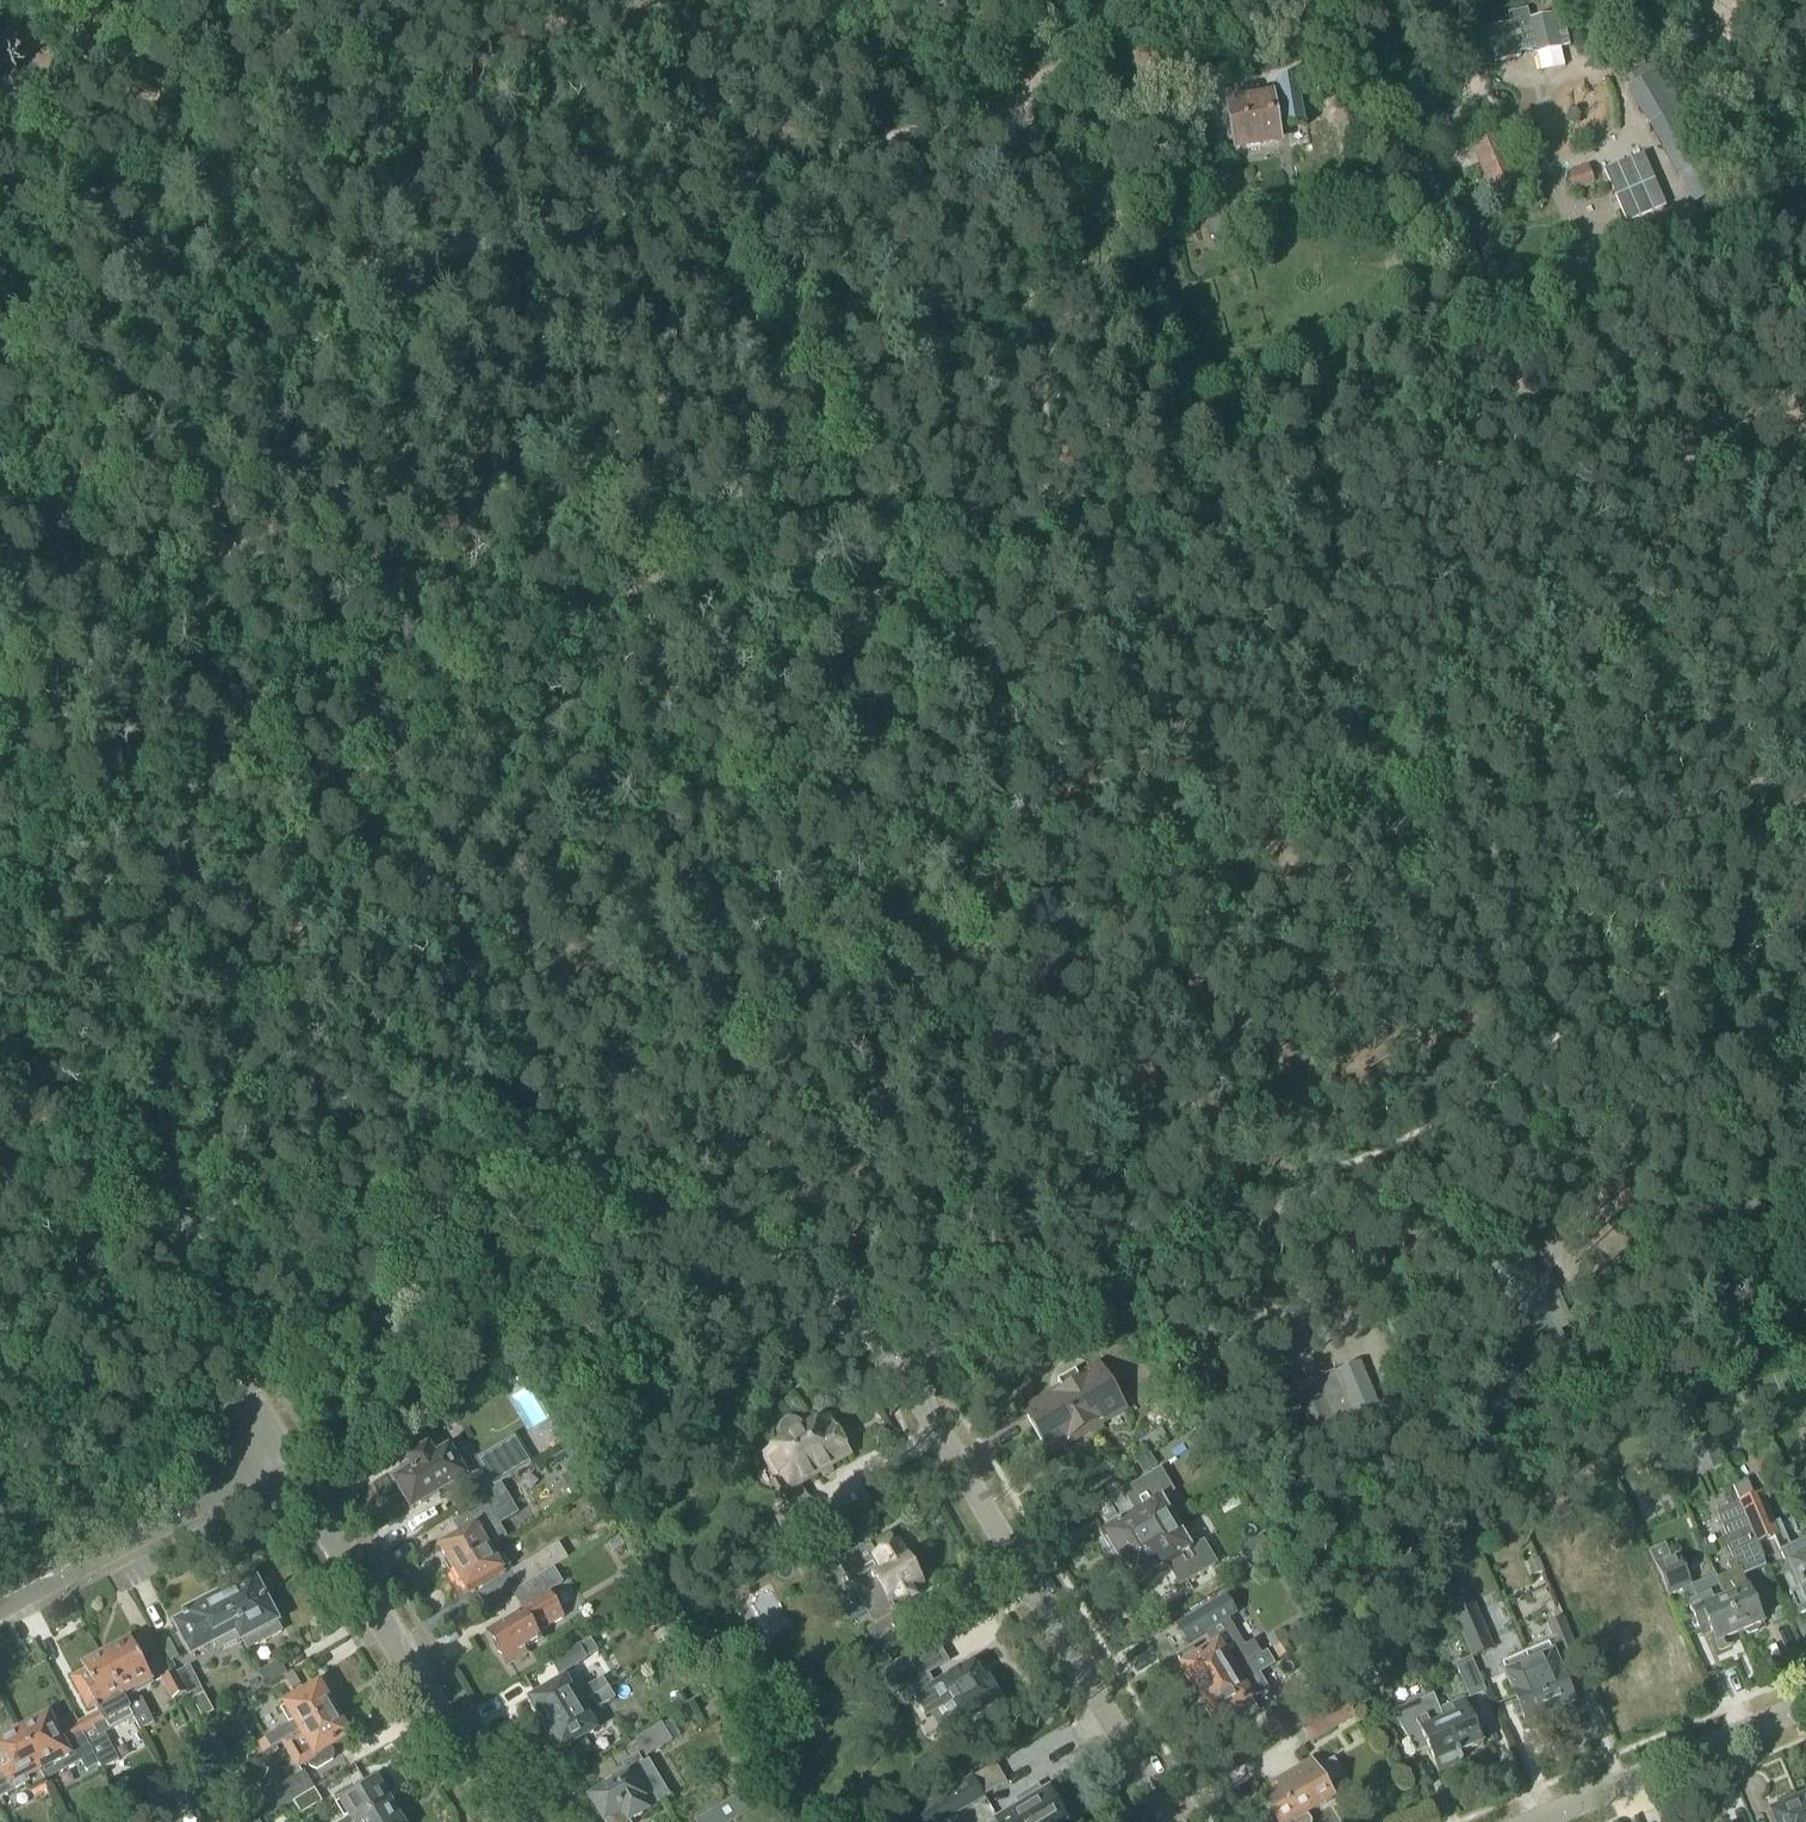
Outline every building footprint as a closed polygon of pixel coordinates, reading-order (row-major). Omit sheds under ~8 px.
[(1510,27),(1488,32),(1496,64),(1519,59),(1518,54),(1536,50),(1537,55),(1570,47),(1562,15),(1529,22),(1527,12),(1507,16),(1510,27)] [(1678,177),(1707,160),(1686,124),(1691,121),(1661,71),(1628,90),(1678,177)] [(1305,125),(1297,77),(1275,81),(1279,101),(1234,108),(1240,145),(1276,139),(1273,121),(1282,120),(1284,128),(1305,125)] [(1495,198),(1520,188),(1498,138),(1474,149),(1495,198)] [(1612,170),(1637,222),(1676,203),(1651,151),(1612,170)] [(1574,190),(1592,184),(1587,171),(1569,177),(1574,190)] [(1227,215),(1208,221),(1218,251),(1236,245),(1227,215)] [(1320,1464),(1388,1434),(1359,1366),(1291,1395),(1320,1464)] [(1051,1454),(1123,1411),(1099,1371),(1081,1381),(1076,1373),(1058,1384),(1062,1393),(1026,1414),(1051,1454)] [(566,1436),(582,1426),(573,1411),(558,1421),(566,1436)] [(774,1519),(784,1535),(818,1516),(801,1485),(849,1457),(843,1447),(842,1440),(838,1437),(827,1419),(805,1432),(800,1425),(795,1422),(788,1422),(783,1425),(780,1430),(780,1437),(784,1444),(763,1456),(785,1494),(782,1495),(791,1510),(774,1519)] [(476,1500),(530,1468),(514,1442),(479,1463),(487,1478),(469,1489),(476,1500)] [(435,1461),(429,1450),(409,1462),(415,1473),(396,1484),(412,1511),(464,1479),(448,1453),(435,1461)] [(1136,1461),(1144,1475),(1158,1467),(1150,1453),(1136,1461)] [(580,1469),(562,1479),(572,1497),(590,1486),(580,1469)] [(1135,1515),(1102,1535),(1104,1539),(1102,1543),(1106,1549),(1110,1549),(1117,1561),(1153,1539),(1176,1526),(1161,1501),(1173,1494),(1160,1472),(1123,1494),(1135,1515)] [(460,1538),(440,1550),(445,1559),(443,1566),(448,1575),(496,1547),(504,1542),(496,1529),(516,1517),(502,1493),(482,1505),(484,1508),(453,1526),(460,1538)] [(1738,1506),(1756,1545),(1773,1538),(1777,1547),(1784,1564),(1788,1562),(1799,1589),(1795,1591),(1788,1593),(1793,1606),(1797,1616),(1805,1612),(1805,1540),(1787,1548),(1784,1540),(1778,1527),(1774,1528),(1763,1502),(1760,1496),(1738,1506)] [(1731,1574),(1716,1581),(1739,1636),(1747,1633),(1750,1636),(1759,1632),(1759,1628),(1764,1625),(1762,1621),(1756,1609),(1757,1609),(1764,1604),(1762,1601),(1755,1591),(1749,1593),(1745,1584),(1742,1577),(1764,1567),(1762,1561),(1760,1558),(1755,1546),(1756,1545),(1738,1506),(1716,1515),(1728,1542),(1725,1543),(1733,1562),(1727,1565),(1731,1574)] [(1153,1539),(1117,1561),(1125,1574),(1123,1578),(1127,1584),(1130,1584),(1133,1588),(1167,1567),(1179,1588),(1216,1565),(1203,1544),(1192,1550),(1191,1551),(1176,1526),(1153,1539)] [(894,1546),(888,1536),(869,1547),(868,1545),(847,1558),(852,1567),(842,1573),(852,1590),(858,1586),(881,1623),(895,1615),(890,1605),(898,1600),(901,1605),(912,1599),(909,1593),(921,1586),(896,1545),(894,1546)] [(1240,1548),(1251,1566),(1272,1554),(1262,1536),(1240,1548)] [(1666,1546),(1650,1552),(1668,1598),(1682,1593),(1691,1589),(1693,1588),(1692,1587),(1680,1555),(1671,1559),(1666,1546)] [(496,1547),(448,1575),(453,1582),(459,1582),(467,1595),(506,1572),(505,1572),(511,1568),(505,1557),(503,1558),(496,1547)] [(558,1547),(513,1574),(522,1589),(552,1571),(558,1568),(567,1563),(567,1562),(558,1547)] [(1532,1577),(1543,1573),(1538,1560),(1527,1564),(1532,1577)] [(525,1616),(490,1637),(493,1643),(491,1647),(496,1655),(500,1655),(506,1664),(517,1657),(541,1642),(537,1636),(564,1620),(551,1598),(548,1594),(549,1594),(561,1586),(553,1572),(558,1568),(552,1571),(522,1589),(522,1590),(512,1596),(520,1608),(521,1608),(525,1616)] [(1691,1589),(1682,1593),(1686,1603),(1690,1612),(1699,1633),(1705,1631),(1708,1629),(1713,1642),(1718,1653),(1730,1648),(1728,1641),(1739,1636),(1716,1581),(1715,1577),(1692,1587),(1693,1588),(1691,1589)] [(220,1600),(234,1628),(247,1653),(281,1634),(263,1599),(267,1597),(258,1580),(220,1600)] [(1222,1596),(1176,1624),(1187,1643),(1202,1634),(1226,1620),(1234,1616),(1222,1596)] [(234,1628),(220,1600),(184,1620),(186,1624),(177,1628),(191,1655),(212,1644),(217,1654),(241,1641),(234,1628)] [(1475,1605),(1452,1615),(1471,1659),(1472,1659),(1494,1650),(1475,1605)] [(883,1657),(911,1640),(896,1615),(868,1632),(883,1657)] [(1183,1656),(1177,1660),(1182,1668),(1182,1669),(1184,1672),(1182,1676),(1185,1682),(1190,1682),(1198,1695),(1245,1667),(1259,1658),(1257,1655),(1252,1646),(1244,1650),(1226,1620),(1202,1634),(1212,1650),(1197,1659),(1196,1658),(1192,1651),(1183,1656)] [(1552,1642),(1558,1655),(1560,1660),(1576,1653),(1561,1620),(1545,1627),(1552,1642)] [(1280,1632),(1267,1640),(1272,1649),(1272,1650),(1286,1643),(1285,1641),(1280,1632)] [(106,1660),(104,1661),(131,1713),(137,1725),(141,1733),(155,1725),(142,1701),(141,1702),(139,1702),(136,1696),(155,1686),(145,1669),(140,1658),(145,1656),(149,1654),(146,1649),(143,1642),(134,1647),(133,1646),(133,1645),(106,1660)] [(1554,1657),(1558,1655),(1552,1642),(1523,1655),(1528,1666),(1550,1717),(1551,1716),(1553,1722),(1576,1712),(1574,1707),(1574,1706),(1568,1691),(1574,1688),(1566,1671),(1561,1674),(1556,1662),(1554,1657)] [(1286,1643),(1272,1650),(1278,1661),(1292,1653),(1286,1643)] [(551,1664),(559,1677),(587,1660),(579,1646),(551,1664)] [(1498,1666),(1509,1689),(1530,1735),(1542,1729),(1539,1721),(1550,1717),(1528,1666),(1523,1655),(1498,1666)] [(923,1675),(913,1658),(883,1675),(893,1693),(911,1682),(923,1675)] [(1470,1659),(1455,1666),(1459,1675),(1470,1700),(1486,1693),(1472,1659),(1471,1659),(1470,1659)] [(84,1672),(72,1679),(89,1711),(95,1707),(97,1712),(100,1716),(79,1727),(99,1765),(103,1772),(108,1769),(119,1763),(111,1747),(101,1728),(131,1713),(104,1661),(84,1671),(84,1672)] [(267,1688),(286,1677),(278,1665),(259,1676),(267,1688)] [(190,1667),(176,1675),(183,1688),(187,1694),(185,1695),(187,1697),(188,1697),(193,1707),(207,1700),(202,1689),(190,1667)] [(982,1684),(971,1667),(933,1690),(920,1698),(930,1715),(943,1707),(955,1727),(998,1701),(986,1681),(982,1684)] [(1245,1667),(1198,1695),(1206,1709),(1204,1713),(1207,1719),(1212,1719),(1214,1722),(1217,1726),(1228,1719),(1234,1716),(1237,1721),(1239,1724),(1256,1714),(1249,1701),(1240,1686),(1251,1680),(1252,1679),(1245,1667)] [(175,1673),(161,1681),(172,1702),(185,1695),(187,1694),(183,1688),(176,1675),(175,1673)] [(575,1677),(564,1683),(572,1697),(579,1708),(591,1701),(610,1689),(605,1681),(603,1679),(583,1691),(575,1677)] [(564,1683),(530,1704),(532,1707),(530,1710),(534,1716),(537,1716),(545,1729),(579,1709),(579,1708),(572,1697),(564,1683)] [(319,1688),(285,1708),(294,1723),(300,1734),(335,1713),(328,1703),(329,1701),(330,1699),(327,1694),(326,1692),(321,1691),(319,1688)] [(610,1689),(591,1701),(597,1710),(616,1699),(610,1689)] [(1433,1697),(1392,1714),(1412,1747),(1414,1746),(1424,1742),(1433,1765),(1437,1773),(1461,1763),(1462,1763),(1463,1762),(1460,1755),(1459,1756),(1440,1711),(1434,1696),(1433,1697)] [(1314,1718),(1299,1726),(1300,1728),(1311,1745),(1356,1718),(1345,1699),(1314,1718)] [(1463,1702),(1440,1711),(1459,1756),(1460,1755),(1482,1746),(1479,1738),(1475,1730),(1481,1727),(1474,1709),(1468,1712),(1463,1702)] [(579,1709),(545,1729),(553,1742),(551,1745),(555,1751),(558,1751),(560,1754),(594,1734),(579,1709)] [(286,1743),(283,1744),(283,1745),(298,1770),(307,1765),(309,1768),(310,1769),(317,1772),(323,1768),(333,1762),(334,1755),(331,1751),(335,1748),(350,1739),(349,1737),(348,1736),(349,1734),(350,1732),(346,1725),(341,1724),(335,1713),(300,1734),(295,1737),(286,1743)] [(73,1716),(53,1727),(74,1768),(81,1764),(86,1772),(89,1770),(99,1765),(79,1727),(73,1716)] [(36,1723),(18,1733),(40,1773),(57,1764),(62,1774),(74,1768),(53,1727),(49,1721),(38,1727),(36,1723)] [(265,1741),(257,1745),(258,1747),(263,1757),(283,1744),(286,1743),(295,1737),(300,1734),(294,1723),(265,1741)] [(662,1725),(636,1741),(646,1758),(647,1758),(672,1743),(662,1725)] [(0,1769),(0,1808),(5,1805),(2,1800),(28,1787),(32,1794),(47,1786),(45,1783),(40,1774),(40,1773),(18,1733),(1,1742),(2,1745),(3,1746),(0,1747),(0,1763),(2,1767),(0,1769)] [(591,1801),(593,1806),(591,1809),(597,1819),(601,1819),(603,1821),(634,1821),(656,1809),(672,1799),(650,1763),(649,1764),(644,1766),(643,1764),(638,1757),(634,1760),(622,1767),(624,1769),(625,1771),(619,1774),(605,1782),(609,1790),(595,1798),(591,1801)] [(1265,1804),(1269,1812),(1266,1818),(1269,1821),(1310,1821),(1306,1816),(1326,1804),(1332,1801),(1324,1788),(1344,1777),(1334,1760),(1314,1772),(1310,1764),(1305,1767),(1276,1785),(1281,1794),(1265,1804)] [(279,1812),(293,1804),(313,1791),(304,1775),(269,1796),(279,1812)] [(905,1818),(907,1821),(947,1821),(984,1800),(971,1778),(905,1818)] [(392,1807),(385,1796),(386,1793),(382,1785),(378,1785),(376,1782),(356,1793),(340,1803),(341,1804),(337,1807),(345,1821),(343,1821),(367,1821),(392,1807)] [(1047,1793),(1043,1795),(1039,1787),(1015,1801),(1020,1809),(998,1821),(1065,1821),(1047,1793)] [(313,1791),(293,1804),(301,1816),(321,1804),(313,1791)] [(737,1811),(732,1803),(731,1801),(696,1821),(735,1821),(741,1818),(737,1811)] [(1799,1803),(1771,1815),(1775,1821),(1805,1821),(1805,1818),(1799,1803)] [(401,1818),(398,1818),(392,1807),(367,1821),(404,1821),(401,1818)] [(254,1819),(250,1811),(240,1815),(243,1821),(247,1821),(254,1819)]
